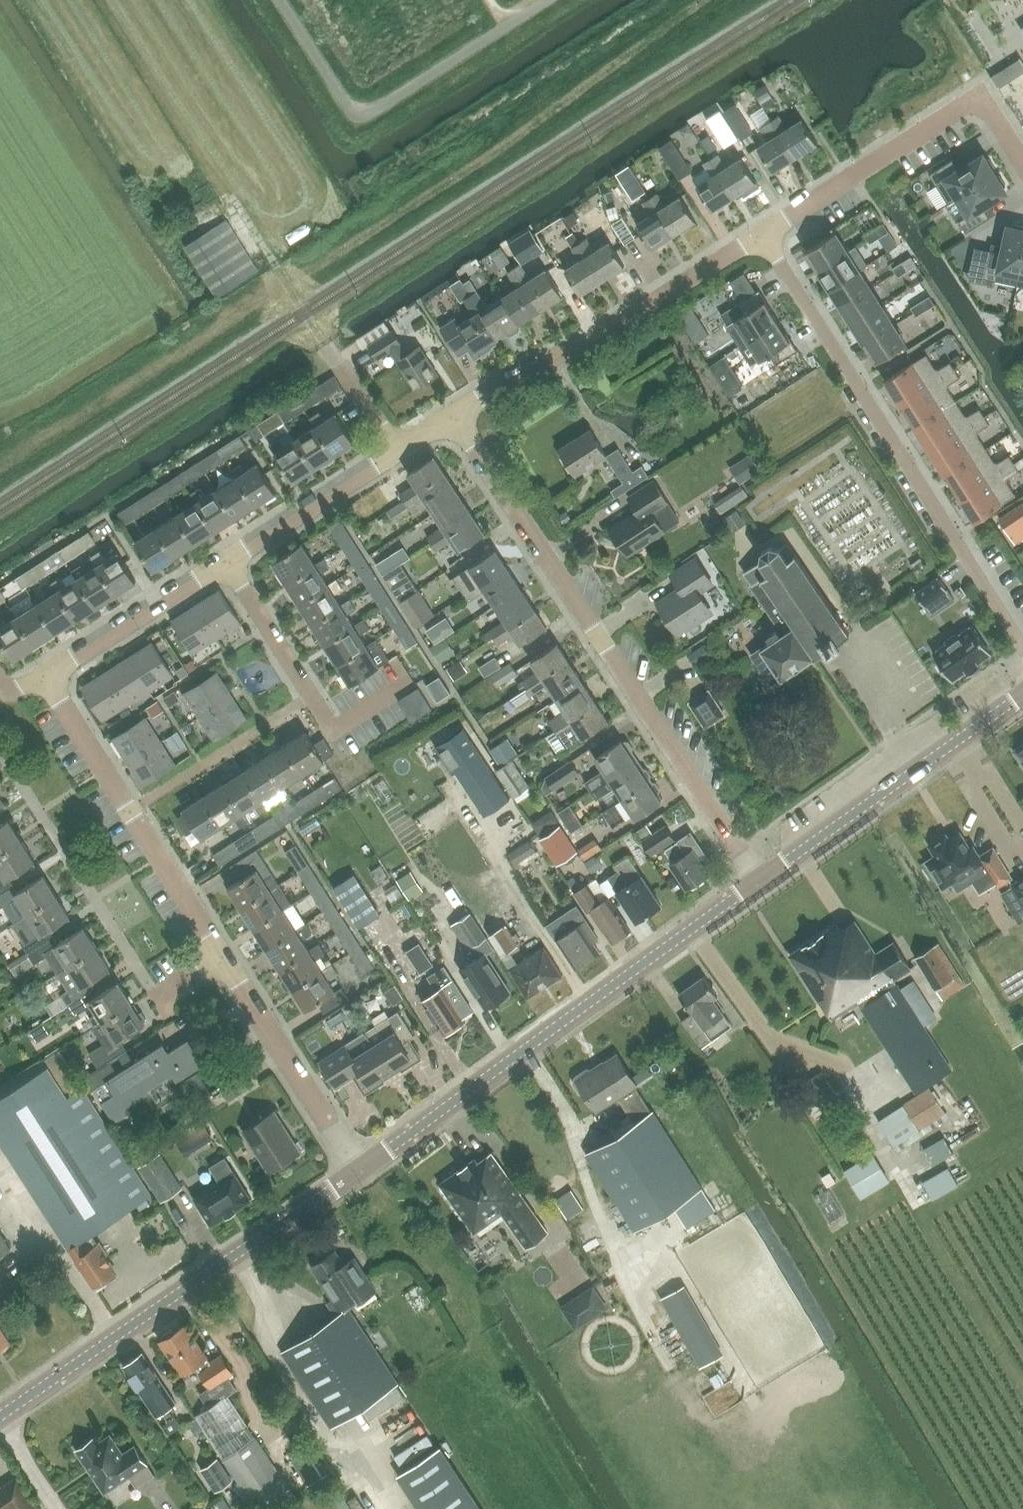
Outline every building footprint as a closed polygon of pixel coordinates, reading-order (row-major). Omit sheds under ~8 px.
[(1022,73),(1022,62),(1021,57),(990,76),(998,88),(1022,73)] [(737,104),(725,112),(743,140),(755,132),(737,104)] [(724,147),(739,138),(720,109),(706,119),(724,147)] [(779,115),(773,120),(797,158),(819,144),(803,119),(788,129),(779,115)] [(797,158),(773,120),(761,127),(762,129),(769,140),(758,147),(774,172),(797,158)] [(694,171),(673,140),(660,148),(681,180),(694,171)] [(996,168),(990,158),(985,159),(982,154),(960,169),(954,158),(930,173),(948,203),(958,197),(957,197),(994,173),(993,171),(996,168)] [(725,167),(717,155),(711,159),(735,197),(756,183),(740,158),(725,167)] [(708,169),(693,178),(714,210),(735,197),(711,159),(704,163),(708,169)] [(646,191),(630,165),(618,173),(633,199),(646,191)] [(996,175),(994,173),(957,197),(958,197),(968,214),(959,220),(966,232),(990,217),(984,206),(1006,192),(1004,188),(1006,184),(1000,175),(996,175)] [(697,221),(681,195),(665,205),(658,193),(651,197),(675,235),(697,221)] [(675,235),(651,197),(644,201),(652,214),(638,223),(653,248),(675,235)] [(226,219),(186,245),(218,295),(241,280),(258,270),(226,219)] [(875,227),(881,236),(888,231),(883,223),(875,227)] [(1015,224),(1013,227),(1008,226),(1002,252),(990,249),(984,277),(1017,285),(1022,260),(1022,225),(1015,224)] [(873,241),(881,236),(875,227),(868,232),(873,241)] [(567,237),(581,259),(567,269),(582,293),(604,279),(581,241),(575,232),(567,237)] [(805,251),(817,270),(847,251),(835,232),(805,251)] [(586,238),(581,241),(604,279),(626,265),(610,241),(595,251),(586,238)] [(817,270),(829,288),(859,269),(847,251),(817,270)] [(911,256),(902,262),(907,271),(917,265),(911,256)] [(898,276),(907,271),(902,262),(892,268),(898,276)] [(532,279),(523,264),(515,268),(541,310),(563,296),(546,270),(532,279)] [(519,287),(504,297),(520,323),(541,310),(515,268),(509,272),(519,287)] [(829,288),(841,306),(871,287),(859,269),(829,288)] [(470,280),(464,284),(471,295),(477,292),(470,280)] [(871,287),(841,306),(852,324),(882,305),(871,287)] [(760,289),(720,314),(739,344),(778,320),(770,308),(771,307),(760,289)] [(504,297),(489,306),(480,291),(472,296),(498,337),(507,332),(509,335),(512,335),(518,332),(519,328),(517,325),(520,323),(504,297)] [(930,295),(920,301),(926,309),(935,303),(930,295)] [(475,315),(462,324),(457,316),(442,326),(460,356),(470,350),(476,359),(495,347),(494,346),(501,341),(498,337),(472,296),(465,300),(475,315)] [(926,309),(920,301),(911,306),(917,315),(926,309)] [(852,324),(864,343),(894,324),(882,305),(852,324)] [(356,337),(362,346),(363,348),(370,343),(391,330),(384,320),(356,337)] [(778,320),(739,344),(752,364),(769,353),(776,364),(798,350),(787,332),(786,332),(778,320)] [(894,324),(864,343),(876,362),(906,343),(894,324)] [(391,330),(370,343),(379,357),(392,349),(398,359),(416,389),(439,374),(420,345),(408,353),(402,342),(393,329),(391,330)] [(886,379),(901,403),(955,369),(951,361),(939,368),(936,368),(927,353),(886,379)] [(955,369),(901,403),(916,427),(957,401),(948,387),(949,384),(960,377),(955,369)] [(327,396),(320,385),(299,398),(306,409),(327,396)] [(306,409),(299,398),(280,411),(287,422),(306,409)] [(916,427),(931,450),(985,415),(980,408),(968,415),(965,414),(957,401),(916,427)] [(287,422),(280,411),(258,424),(265,435),(287,422)] [(327,420),(322,412),(312,418),(317,426),(335,454),(356,441),(338,413),(327,420)] [(931,450),(946,473),(986,447),(978,434),(978,431),(990,423),(985,415),(931,450)] [(317,426),(297,439),(315,467),(335,454),(317,426)] [(576,474),(606,455),(591,429),(560,448),(576,474)] [(240,434),(220,447),(228,459),(248,446),(240,434)] [(297,439),(286,446),(281,439),(271,445),(294,480),(315,467),(297,439)] [(228,459),(220,447),(200,460),(208,472),(228,459)] [(616,497),(649,476),(642,465),(634,471),(618,447),(606,455),(624,482),(611,490),(616,497)] [(946,473),(960,497),(1015,462),(1010,454),(998,462),(995,461),(986,447),(946,473)] [(400,494),(404,501),(446,473),(434,456),(408,473),(415,484),(400,494)] [(208,472),(200,460),(180,473),(188,484),(208,472)] [(736,481),(759,472),(755,462),(732,471),(736,481)] [(1015,462),(960,497),(976,521),(1017,495),(1007,480),(1008,477),(1020,470),(1015,462)] [(259,464),(248,471),(243,464),(235,470),(239,477),(257,504),(277,491),(259,464)] [(188,484),(180,473),(160,485),(167,497),(188,484)] [(460,495),(446,473),(404,501),(408,507),(424,496),(434,512),(460,495)] [(239,477),(219,489),(236,517),(257,504),(239,477)] [(633,513),(611,527),(627,553),(680,519),(654,479),(628,496),(636,508),(632,511),(633,513)] [(167,497),(160,485),(139,499),(146,510),(167,497)] [(219,489),(210,495),(208,492),(204,487),(194,494),(199,502),(217,530),(236,517),(219,489)] [(434,512),(444,527),(428,537),(432,544),(474,517),(460,495),(434,512)] [(146,510),(139,499),(117,513),(125,524),(146,510)] [(217,530),(199,502),(179,515),(196,543),(217,530)] [(1009,532),(1022,523),(1022,503),(999,518),(1008,531),(1009,532)] [(734,505),(721,513),(733,531),(746,524),(734,505)] [(175,556),(196,543),(179,515),(158,528),(175,556)] [(474,517),(432,544),(436,550),(452,540),(460,551),(485,534),(474,517)] [(329,527),(342,548),(355,540),(341,519),(329,527)] [(101,523),(79,537),(86,549),(108,535),(101,523)] [(137,541),(155,569),(175,556),(158,528),(137,541)] [(79,537),(59,550),(66,561),(86,549),(79,537)] [(355,568),(367,561),(355,540),(342,548),(355,568)] [(751,583),(749,585),(775,624),(777,622),(784,632),(794,625),(815,656),(816,657),(826,650),(828,653),(842,643),(840,641),(850,634),(788,542),(780,547),(771,545),(762,551),(761,561),(744,572),(751,583)] [(304,544),(274,563),(287,583),(317,564),(304,544)] [(59,550),(38,563),(46,574),(66,561),(59,550)] [(455,577),(466,595),(508,568),(496,550),(455,577)] [(117,554),(107,561),(101,552),(92,558),(98,567),(116,595),(135,582),(117,554)] [(390,555),(377,564),(383,574),(397,566),(390,555)] [(287,583),(300,603),(330,584),(323,574),(333,568),(327,558),(317,564),(287,583)] [(682,587),(659,602),(678,633),(699,619),(698,617),(710,609),(698,591),(712,582),(696,558),(673,573),(682,587)] [(369,589),(381,581),(367,561),(355,568),(369,589)] [(38,563),(18,576),(26,587),(46,574),(38,563)] [(98,567),(88,573),(82,565),(73,571),(78,580),(96,607),(116,595),(98,567)] [(395,568),(384,575),(399,598),(400,600),(418,589),(412,579),(405,584),(395,568)] [(521,589),(508,568),(466,595),(470,601),(486,590),(495,605),(521,589)] [(9,582),(16,593),(26,587),(18,576),(9,582)] [(938,576),(915,592),(925,607),(948,591),(938,576)] [(339,578),(330,584),(300,603),(313,624),(343,605),(336,595),(346,588),(339,578)] [(78,580),(67,586),(63,579),(60,579),(52,584),(58,592),(76,620),(96,607),(78,580)] [(381,608),(393,601),(381,581),(369,589),(381,608)] [(521,589),(495,605),(505,621),(489,631),(493,637),(535,610),(521,589)] [(401,602),(417,626),(435,615),(419,590),(401,602)] [(222,591),(218,594),(199,606),(219,636),(241,621),(222,591)] [(38,605),(56,633),(76,620),(58,592),(38,605)] [(313,624),(326,643),(355,625),(349,615),(359,609),(353,599),(343,605),(313,624)] [(394,628),(406,621),(393,601),(381,608),(394,628)] [(38,605),(26,613),(21,606),(13,611),(17,618),(35,646),(56,633),(38,605)] [(219,636),(199,606),(176,621),(196,651),(219,636)] [(535,610),(493,637),(498,644),(514,634),(521,644),(547,628),(535,610)] [(15,660),(35,646),(17,618),(7,625),(1,616),(0,616),(0,637),(15,660)] [(365,618),(355,625),(326,643),(338,663),(368,645),(362,635),(372,628),(365,618)] [(418,640),(406,621),(394,628),(406,647),(418,640)] [(435,624),(426,630),(435,643),(444,638),(435,624)] [(781,634),(777,629),(767,636),(770,641),(750,655),(771,686),(815,656),(794,625),(784,632),(781,634)] [(958,635),(957,632),(945,640),(947,643),(933,652),(952,680),(966,670),(969,674),(980,666),(978,662),(992,653),(972,625),(958,635)] [(522,682),(526,688),(569,661),(557,643),(531,660),(539,671),(522,682)] [(155,645),(132,660),(151,689),(174,675),(155,645)] [(368,645),(338,663),(352,684),(381,665),(368,645)] [(132,660),(109,675),(128,704),(151,689),(132,660)] [(509,661),(490,674),(497,685),(516,673),(509,661)] [(531,694),(532,693),(547,684),(556,699),(583,682),(569,661),(526,688),(531,694)] [(187,693),(203,717),(232,698),(216,674),(187,693)] [(128,704),(109,675),(86,690),(105,719),(128,704)] [(432,699),(446,689),(438,676),(423,686),(432,699)] [(548,721),(553,729),(554,731),(597,703),(583,682),(556,699),(564,710),(548,721)] [(435,709),(421,688),(411,695),(424,716),(435,709)] [(526,688),(511,698),(517,708),(534,697),(532,693),(531,694),(526,688)] [(704,726),(722,714),(706,691),(688,703),(704,726)] [(411,695),(400,702),(413,723),(424,716),(411,695)] [(203,717),(218,740),(247,722),(232,698),(203,717)] [(554,731),(566,749),(608,721),(597,703),(554,731)] [(131,763),(161,743),(146,720),(116,739),(131,763)] [(454,765),(482,811),(483,810),(482,808),(504,795),(506,797),(507,796),(463,724),(462,725),(463,727),(437,742),(436,740),(435,741),(452,769),(453,768),(452,766),(454,765)] [(307,731),(287,744),(305,773),(335,754),(325,738),(315,744),(307,731)] [(506,738),(489,750),(501,767),(511,759),(518,755),(506,738)] [(595,757),(603,770),(585,782),(590,791),(635,761),(630,753),(632,751),(633,748),(629,741),(625,740),(623,742),(621,740),(595,757)] [(146,786),(177,767),(161,743),(131,763),(146,786)] [(1013,750),(1022,765),(1022,743),(1013,750)] [(305,773),(287,744),(267,758),(285,786),(305,773)] [(267,758),(247,770),(265,799),(285,786),(267,758)] [(495,770),(514,797),(530,786),(511,759),(501,767),(495,770)] [(546,777),(543,787),(547,793),(554,789),(579,773),(570,761),(546,777)] [(596,799),(614,787),(622,800),(649,783),(648,780),(650,779),(651,775),(647,769),(643,768),(641,770),(635,761),(590,791),(596,799)] [(224,780),(226,783),(245,812),(256,805),(261,812),(270,807),(265,799),(247,770),(245,768),(234,774),(231,773),(225,777),(224,780)] [(315,789),(322,800),(342,787),(335,776),(315,789)] [(605,811),(613,824),(631,813),(635,819),(662,802),(657,794),(660,793),(660,789),(656,783),(653,782),(650,784),(649,783),(622,800),(605,811)] [(224,826),(236,818),(241,825),(250,820),(245,812),(226,783),(206,797),(224,826)] [(295,802),(302,813),(322,800),(315,789),(295,802)] [(185,810),(186,811),(178,816),(189,833),(197,828),(204,839),(224,826),(206,797),(185,810)] [(282,825),(302,813),(295,802),(275,814),(282,825)] [(558,812),(572,832),(583,825),(570,805),(558,812)] [(275,814),(254,827),(262,838),(282,825),(275,814)] [(22,840),(9,820),(0,825),(0,854),(22,840)] [(540,837),(557,864),(577,851),(559,824),(540,837)] [(643,839),(651,853),(675,837),(666,824),(643,839)] [(234,840),(241,851),(262,838),(254,827),(234,840)] [(670,863),(686,887),(709,872),(700,857),(706,853),(693,833),(680,842),(678,839),(664,849),(672,861),(670,863)] [(937,854),(926,860),(943,887),(953,881),(958,889),(973,880),(980,892),(995,883),(997,886),(1013,877),(995,847),(980,856),(974,846),(970,848),(962,835),(952,841),(947,833),(943,836),(942,834),(933,839),(934,842),(931,844),(937,854)] [(529,862),(546,851),(535,834),(518,845),(529,862)] [(14,884),(10,877),(35,861),(22,840),(0,854),(0,893),(14,884)] [(219,865),(241,851),(234,840),(212,854),(219,865)] [(285,852),(299,874),(311,866),(297,844),(285,852)] [(232,865),(242,881),(230,889),(243,910),(281,885),(257,849),(232,865)] [(619,869),(608,877),(636,920),(660,904),(628,856),(615,864),(619,869)] [(299,874),(312,894),(324,887),(311,866),(299,874)] [(375,884),(385,878),(379,866),(368,872),(375,884)] [(333,887),(359,927),(380,914),(354,873),(333,887)] [(3,905),(15,923),(27,914),(57,896),(43,875),(19,891),(14,884),(0,893),(0,908),(3,905)] [(1012,884),(1013,885),(1022,902),(1022,877),(1012,884)] [(574,892),(587,911),(590,909),(611,941),(629,929),(595,878),(574,892)] [(243,910),(256,930),(294,906),(281,885),(243,910)] [(312,894),(325,914),(337,907),(324,887),(312,894)] [(422,906),(434,927),(460,913),(447,891),(422,906)] [(488,893),(470,904),(528,997),(563,975),(544,946),(517,962),(510,951),(519,945),(506,924),(507,924),(488,893)] [(15,923),(13,924),(24,941),(22,942),(28,953),(54,936),(50,929),(70,916),(57,896),(27,914),(15,923)] [(256,930),(268,950),(308,925),(295,905),(294,906),(256,930)] [(406,926),(407,906),(389,905),(388,925),(406,926)] [(555,939),(574,968),(599,951),(593,941),(598,938),(577,906),(565,913),(574,926),(555,939)] [(325,914),(338,934),(350,927),(337,907),(325,914)] [(470,912),(459,920),(475,945),(471,947),(473,950),(477,957),(460,969),(485,1007),(495,1001),(497,1004),(510,996),(508,992),(510,991),(486,953),(494,948),(470,912)] [(839,925),(792,955),(833,1019),(860,1001),(894,979),(911,968),(894,942),(877,953),(856,920),(842,929),(839,925)] [(268,950),(281,970),(310,952),(303,942),(314,935),(308,925),(268,950)] [(54,936),(28,953),(35,963),(48,955),(58,972),(97,947),(84,927),(58,943),(54,936)] [(351,954),(362,946),(350,927),(338,934),(351,954)] [(405,944),(423,938),(420,928),(402,934),(405,944)] [(916,957),(936,989),(937,989),(943,999),(965,985),(939,943),(916,957)] [(281,970),(287,979),(284,981),(283,985),(287,990),(291,991),(293,990),(294,991),(322,972),(316,962),(327,955),(321,945),(310,952),(281,970)] [(375,965),(362,946),(351,954),(363,973),(375,965)] [(97,947),(58,972),(69,989),(62,994),(68,1004),(83,995),(93,988),(89,982),(110,968),(97,947)] [(294,991),(307,1011),(319,1004),(324,1012),(347,996),(341,986),(334,990),(327,980),(338,973),(333,965),(322,972),(294,991)] [(425,978),(434,992),(422,1000),(443,1034),(466,1019),(465,1017),(472,1012),(443,967),(425,978)] [(702,1047),(734,1025),(716,999),(720,996),(705,975),(680,994),(693,1012),(682,1019),(702,1047)] [(894,979),(860,1001),(919,1094),(930,1087),(953,1072),(918,1017),(900,989),(894,979)] [(91,1018),(97,1029),(134,1005),(122,985),(92,1004),(98,1014),(91,1018)] [(83,995),(68,1004),(75,1015),(90,1006),(83,995)] [(68,1005),(47,1012),(51,1022),(71,1015),(68,1005)] [(97,1029),(95,1030),(103,1043),(89,1053),(99,1070),(128,1051),(123,1043),(148,1027),(134,1005),(97,1029)] [(943,1014),(949,1025),(961,1018),(954,1007),(943,1014)] [(399,1010),(375,1026),(365,1032),(391,1073),(402,1066),(403,1068),(423,1055),(413,1039),(416,1037),(399,1010)] [(365,1032),(320,1060),(337,1086),(355,1075),(365,1092),(386,1079),(385,1077),(391,1073),(365,1032)] [(99,1070),(82,1080),(90,1092),(94,1089),(116,1122),(132,1112),(129,1107),(149,1095),(147,1092),(173,1075),(177,1082),(205,1064),(189,1040),(169,1052),(163,1044),(135,1062),(128,1051),(99,1070)] [(575,1076),(573,1083),(580,1093),(584,1094),(586,1093),(597,1110),(618,1096),(636,1123),(652,1113),(635,1086),(637,1085),(618,1054),(603,1064),(604,1066),(596,1071),(595,1069),(592,1070),(591,1069),(587,1068),(575,1076)] [(7,1152),(68,1248),(69,1247),(91,1233),(137,1204),(147,1197),(151,1194),(84,1088),(65,1058),(47,1069),(0,1099),(0,1140),(7,1152)] [(223,1086),(231,1100),(258,1082),(249,1069),(223,1086)] [(185,1080),(198,1100),(211,1092),(199,1072),(185,1080)] [(930,1087),(904,1104),(920,1128),(946,1112),(930,1087)] [(886,1115),(879,1119),(895,1145),(901,1141),(920,1128),(904,1104),(886,1115)] [(245,1131),(259,1152),(272,1172),(298,1155),(280,1127),(284,1123),(276,1111),(245,1131)] [(636,1123),(587,1154),(635,1229),(673,1205),(702,1187),(654,1111),(652,1113),(636,1123)] [(874,1151),(843,1165),(856,1193),(887,1179),(874,1151)] [(492,1152),(479,1161),(476,1157),(440,1183),(475,1232),(502,1212),(527,1246),(548,1231),(492,1152)] [(141,1167),(163,1201),(183,1188),(161,1154),(141,1167)] [(221,1182),(195,1199),(213,1226),(254,1200),(227,1157),(211,1167),(221,1182)] [(566,1215),(584,1204),(572,1185),(554,1196),(566,1215)] [(716,1208),(702,1187),(673,1205),(687,1227),(716,1208)] [(826,1188),(813,1193),(821,1219),(835,1214),(826,1188)] [(10,1246),(0,1231),(0,1253),(10,1246)] [(91,1233),(69,1247),(77,1259),(74,1261),(80,1270),(83,1269),(85,1272),(96,1289),(106,1282),(105,1279),(117,1271),(108,1258),(106,1255),(108,1254),(100,1241),(98,1243),(91,1233)] [(333,1298),(342,1312),(349,1308),(376,1290),(354,1256),(344,1263),(335,1249),(326,1256),(324,1253),(321,1253),(313,1258),(312,1261),(314,1263),(310,1266),(332,1299),(333,1298)] [(661,1298),(700,1367),(724,1353),(685,1284),(661,1298)] [(593,1286),(563,1307),(577,1327),(607,1306),(593,1286)] [(331,1427),(398,1383),(349,1308),(342,1312),(282,1351),(331,1427)] [(199,1394),(207,1407),(226,1394),(227,1395),(236,1389),(228,1376),(234,1373),(221,1354),(211,1360),(187,1323),(173,1333),(171,1330),(160,1337),(162,1339),(159,1341),(181,1373),(195,1364),(210,1387),(199,1394)] [(11,1344),(0,1327),(0,1351),(11,1344)] [(175,1419),(172,1415),(173,1411),(170,1405),(175,1402),(142,1352),(123,1365),(164,1427),(175,1419)] [(223,1459),(255,1438),(227,1395),(226,1394),(207,1407),(194,1416),(223,1459)] [(155,1475),(147,1464),(148,1463),(136,1446),(123,1454),(110,1436),(98,1444),(94,1437),(76,1449),(105,1492),(129,1476),(137,1487),(155,1475)] [(255,1438),(223,1459),(256,1508),(283,1508),(297,1500),(255,1438)] [(398,1476),(420,1508),(481,1508),(441,1447),(398,1476)] [(199,1468),(214,1490),(232,1478),(217,1456),(199,1468)] [(18,1479),(0,1491),(0,1508),(38,1508),(18,1479)]
